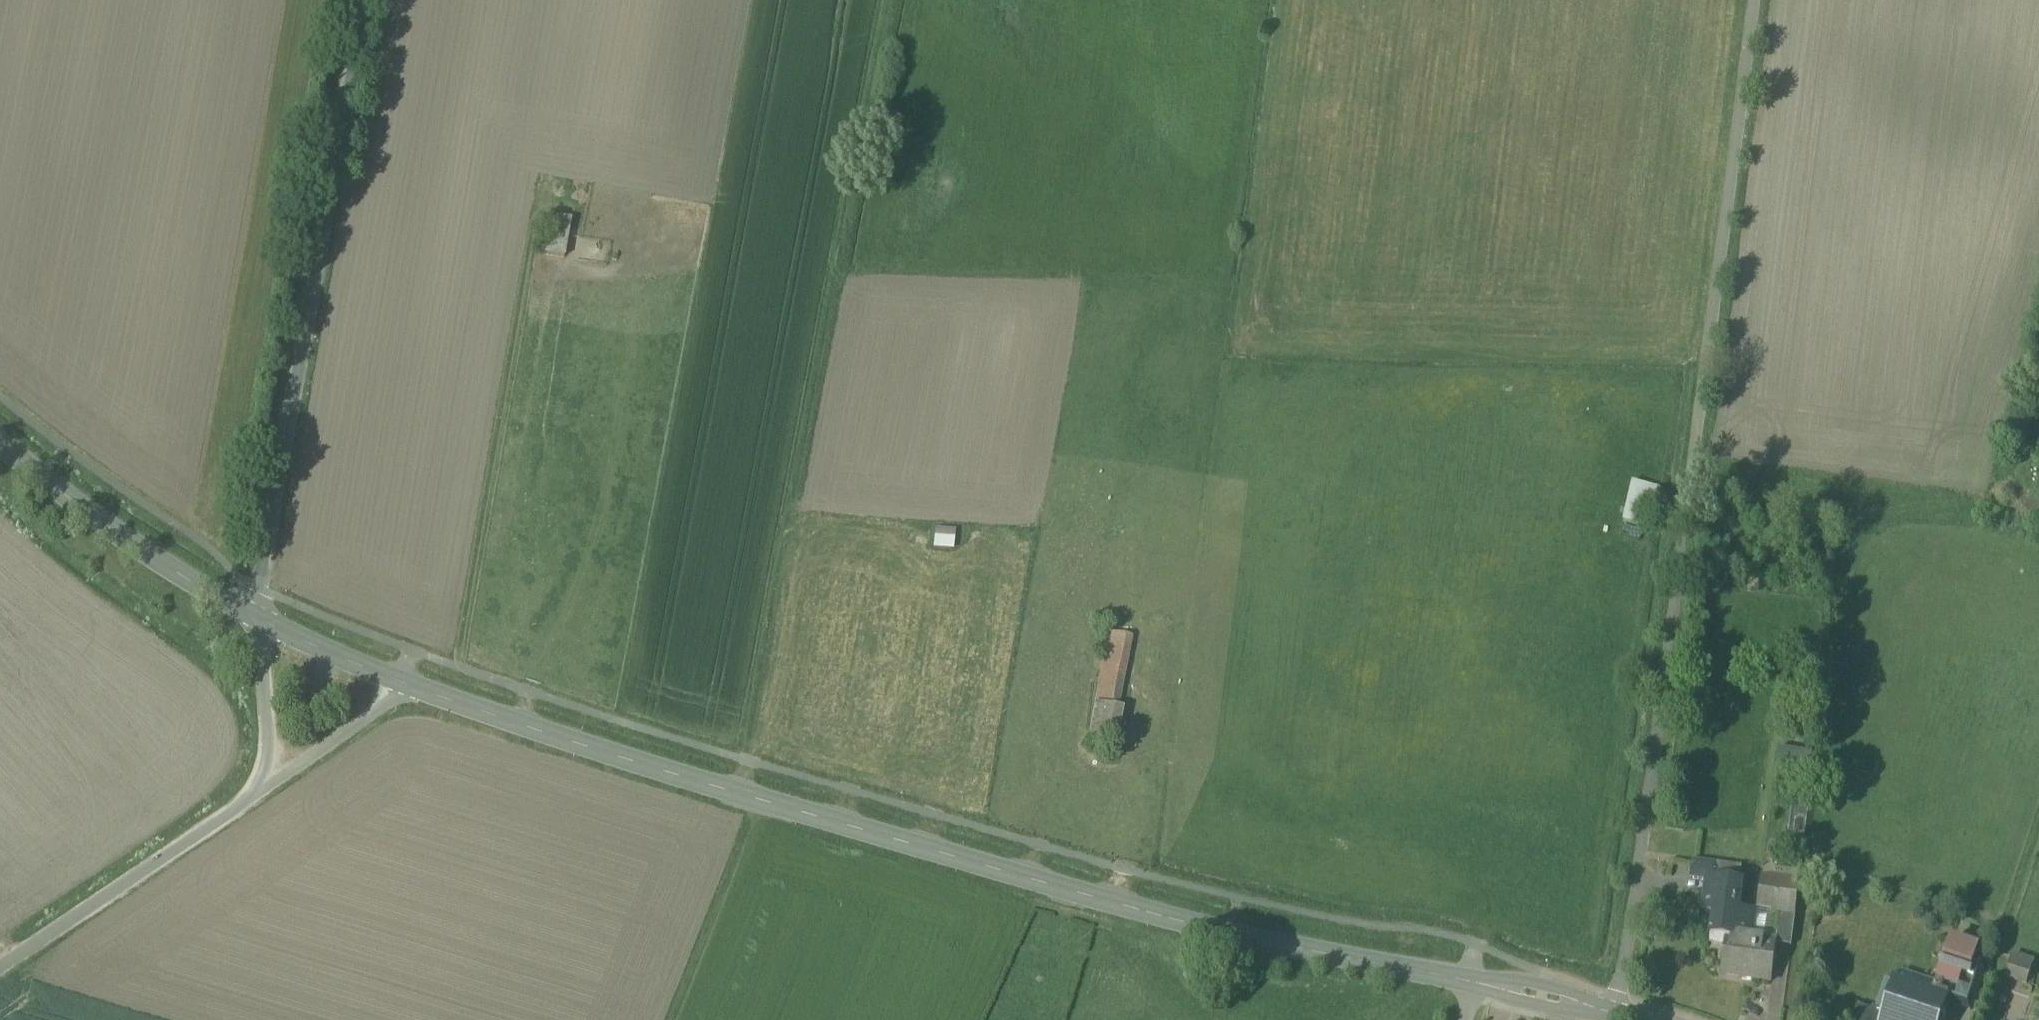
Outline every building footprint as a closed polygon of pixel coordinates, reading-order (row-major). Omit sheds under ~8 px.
[(574,223),(555,219),(547,258),(566,261),(574,223)] [(1137,641),(1109,637),(1099,704),(1127,708),(1137,641)] [(1767,882),(1763,914),(1800,919),(1804,887),(1767,882)] [(1731,949),(1726,979),(1776,986),(1781,947),(1754,944),(1757,918),(1741,916),(1745,889),(1713,885),(1709,916),(1720,918),(1716,947),(1731,949)] [(1956,941),(1937,1002),(1952,1007),(1968,1012),(1987,951),(1956,941)] [(1900,990),(1890,1019),(1947,1019),(1952,1007),(1937,1002),(1900,990)]
